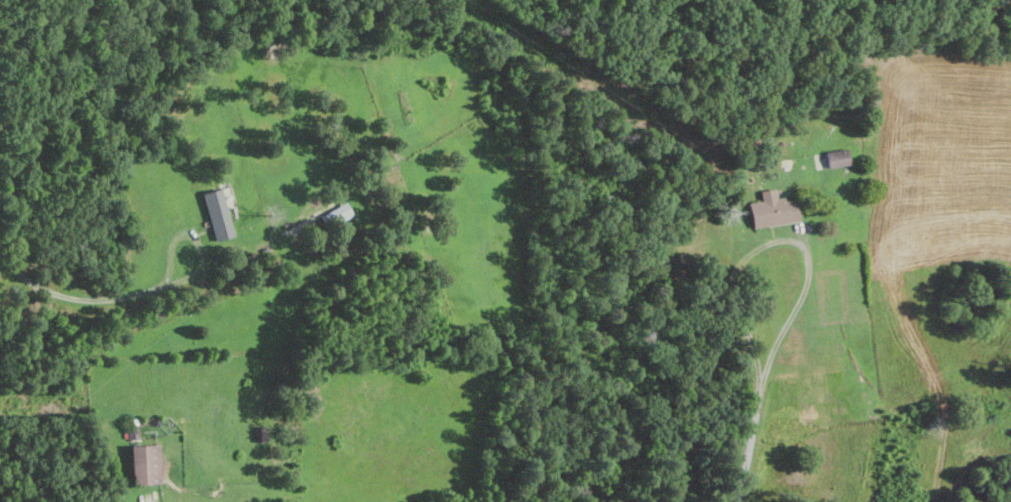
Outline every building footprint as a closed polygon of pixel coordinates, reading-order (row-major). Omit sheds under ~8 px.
[(829,168),(851,166),(849,149),(827,151),(829,168)] [(235,237),(223,189),(204,193),(216,242),(235,237)] [(801,222),(797,197),(778,200),(777,189),(762,191),(763,201),(751,203),(754,228),(801,222)] [(327,228),(354,217),(348,203),(322,215),(327,228)] [(132,446),(133,485),(162,484),(160,445),(132,446)]
